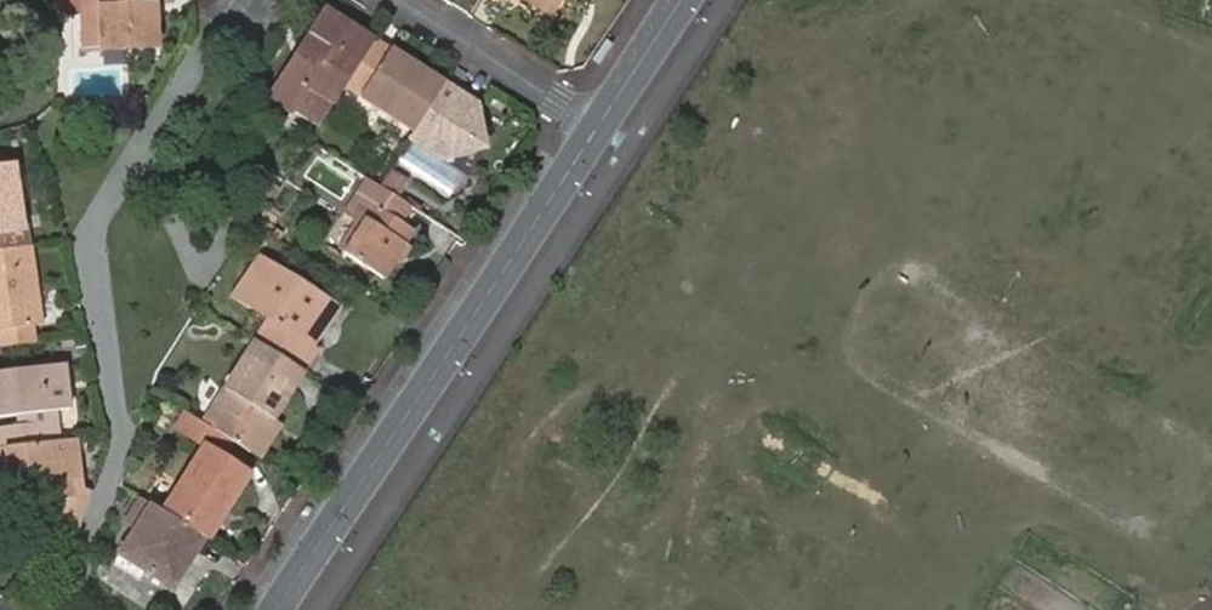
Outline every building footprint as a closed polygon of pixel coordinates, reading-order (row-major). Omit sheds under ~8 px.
[(82,36),(101,35),(102,47),(156,44),(154,17),(143,18),(142,0),(81,0),(82,36)] [(143,18),(154,17),(154,0),(142,0),(143,18)] [(533,9),(537,3),(557,17),(567,0),(520,0),(533,9)] [(346,85),(374,40),(325,8),(310,33),(318,37),(304,59),(297,54),(286,71),(335,102),(346,85)] [(318,37),(310,33),(297,54),(304,59),(318,37)] [(101,35),(82,36),(82,48),(102,47),(101,35)] [(414,130),(443,85),(374,40),(346,85),(414,130)] [(414,130),(411,135),(441,154),(452,155),(450,143),(470,139),(467,119),(479,120),(477,108),(443,85),(414,130)] [(484,150),(479,120),(467,119),(470,139),(450,143),(452,155),(484,150)] [(32,239),(17,166),(0,169),(0,243),(32,239)] [(411,186),(388,171),(377,188),(383,192),(400,203),(411,186)] [(272,185),(261,201),(270,207),(280,191),(272,185)] [(401,227),(411,210),(400,203),(383,192),(341,255),(382,281),(412,235),(401,227)] [(268,207),(255,227),(267,235),(280,215),(268,207)] [(34,245),(32,239),(0,243),(0,248),(34,245)] [(34,245),(0,248),(0,343),(0,346),(30,343),(28,327),(41,326),(34,245)] [(260,346),(308,376),(324,352),(318,348),(343,311),(266,259),(239,299),(276,323),(260,346)] [(234,443),(254,456),(308,376),(260,346),(207,425),(234,443)] [(70,409),(67,365),(0,371),(0,416),(20,415),(21,424),(44,422),(46,442),(60,441),(57,411),(70,409)] [(204,539),(208,541),(251,478),(224,459),(234,443),(207,425),(189,413),(178,429),(207,448),(165,513),(204,539)] [(46,442),(44,422),(21,424),(0,425),(0,446),(46,442)] [(77,529),(91,493),(82,489),(77,439),(60,441),(46,442),(0,446),(0,477),(0,481),(10,479),(12,500),(55,496),(57,519),(77,529)] [(2,501),(12,500),(10,479),(0,481),(2,501)] [(165,513),(143,498),(129,521),(138,528),(114,562),(139,579),(147,570),(171,587),(204,539),(165,513)]
